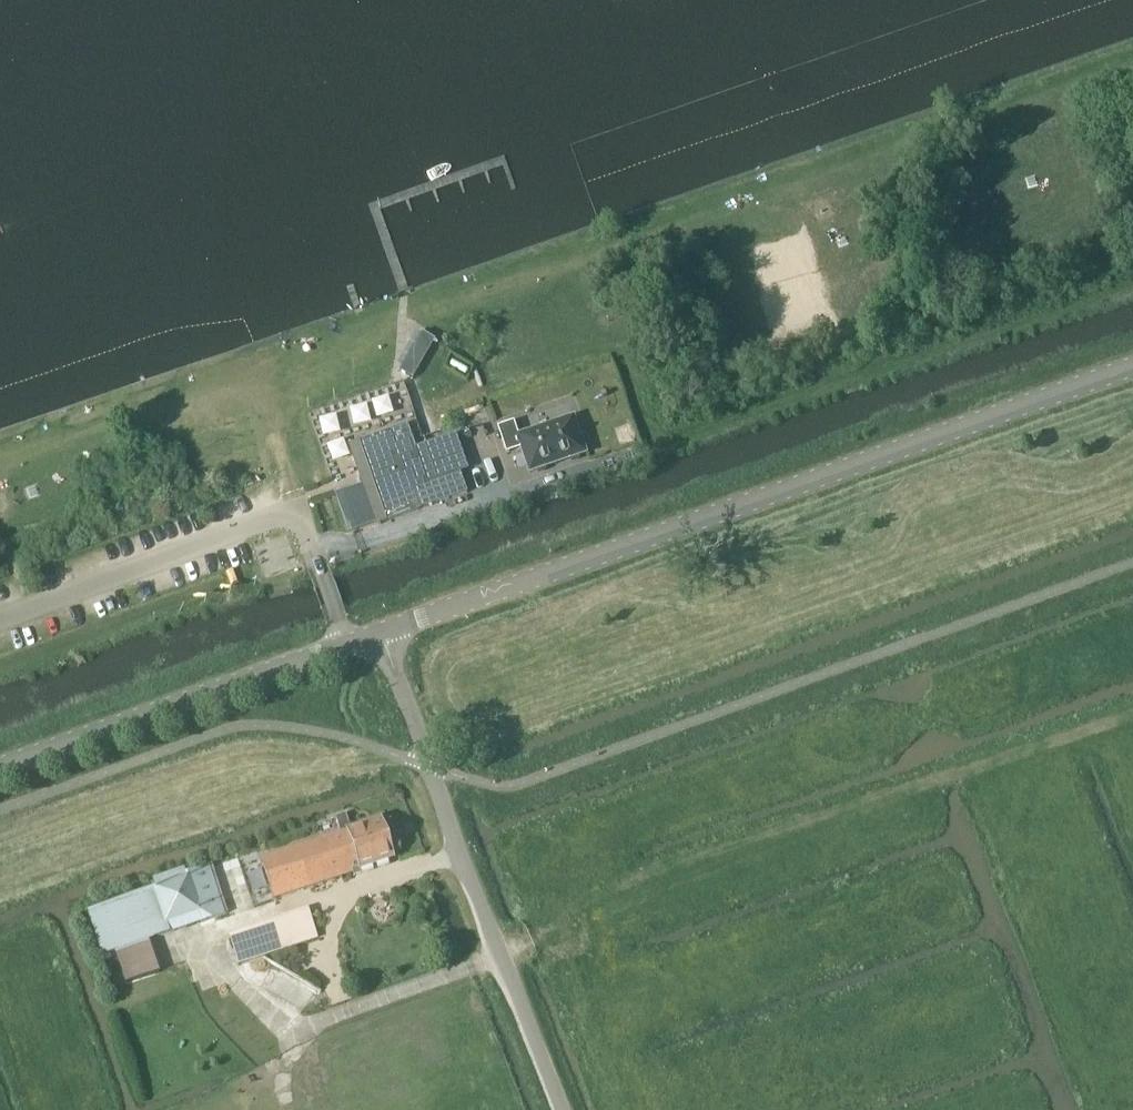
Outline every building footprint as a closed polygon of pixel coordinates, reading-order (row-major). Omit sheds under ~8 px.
[(403,372),(415,378),(421,367),(422,368),(438,340),(424,332),(408,360),(409,361),(403,372)] [(576,414),(520,434),(516,421),(499,427),(508,454),(521,449),(530,474),(590,454),(576,414)] [(457,434),(415,448),(407,424),(377,435),(351,443),(378,523),(468,492),(460,470),(468,467),(457,434)] [(365,525),(357,504),(348,507),(348,506),(343,508),(351,530),(365,525)] [(260,858),(273,898),(392,858),(379,818),(350,828),(345,814),(335,817),(340,831),(260,858)] [(226,913),(209,863),(115,894),(132,945),(226,913)] [(317,937),(309,911),(230,936),(238,962),(317,937)]
